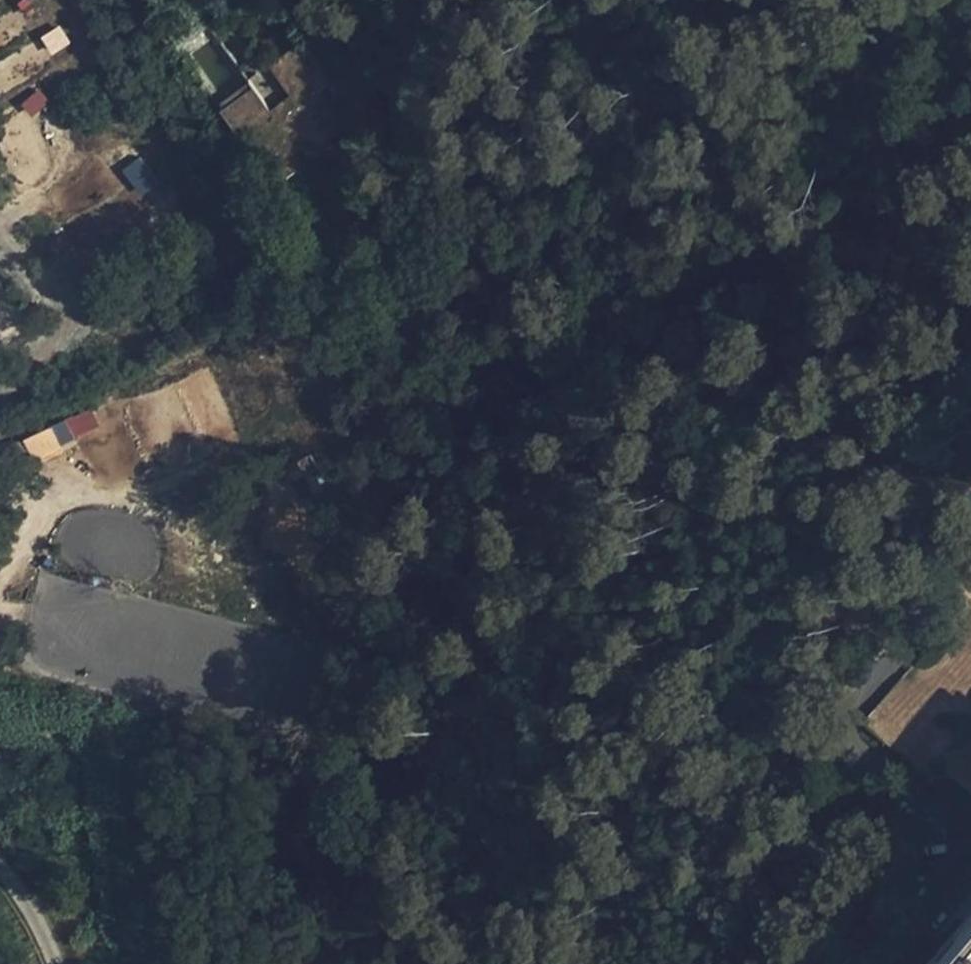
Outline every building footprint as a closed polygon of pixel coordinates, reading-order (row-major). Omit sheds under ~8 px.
[(40,37),(51,55),(71,43),(60,25),(40,37)] [(303,46),(268,71),(288,101),(270,114),(249,85),(220,106),(224,113),(221,116),(236,139),(240,136),(262,166),(268,162),(283,183),(330,150),(328,146),(358,124),(349,110),(333,121),(317,98),(332,88),(303,46)] [(32,117),(49,101),(37,89),(20,105),(32,117)] [(136,195),(156,185),(142,157),(122,166),(136,195)] [(49,428),(23,439),(28,451),(31,461),(59,450),(49,428)] [(7,459),(28,451),(23,439),(3,448),(7,459)] [(932,961),(936,963),(970,963),(970,917),(932,961)]
